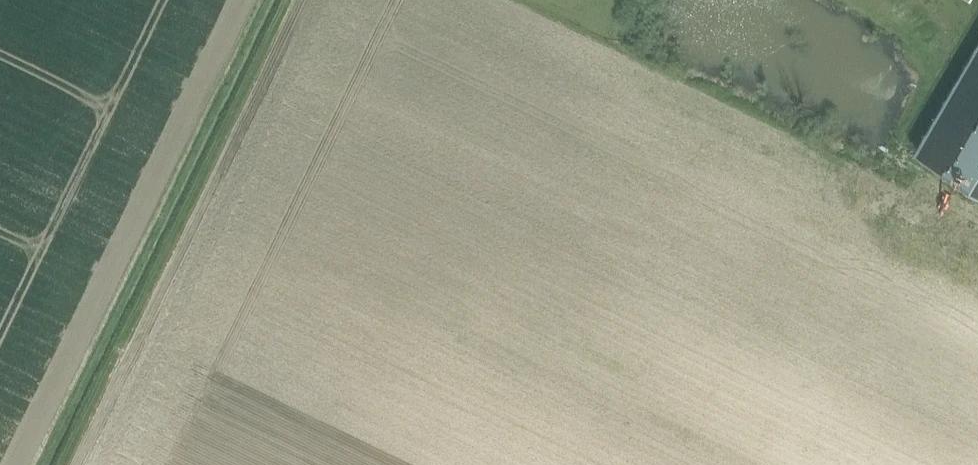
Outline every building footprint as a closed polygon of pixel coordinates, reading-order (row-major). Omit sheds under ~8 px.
[(917,154),(977,190),(977,49),(917,154)]
